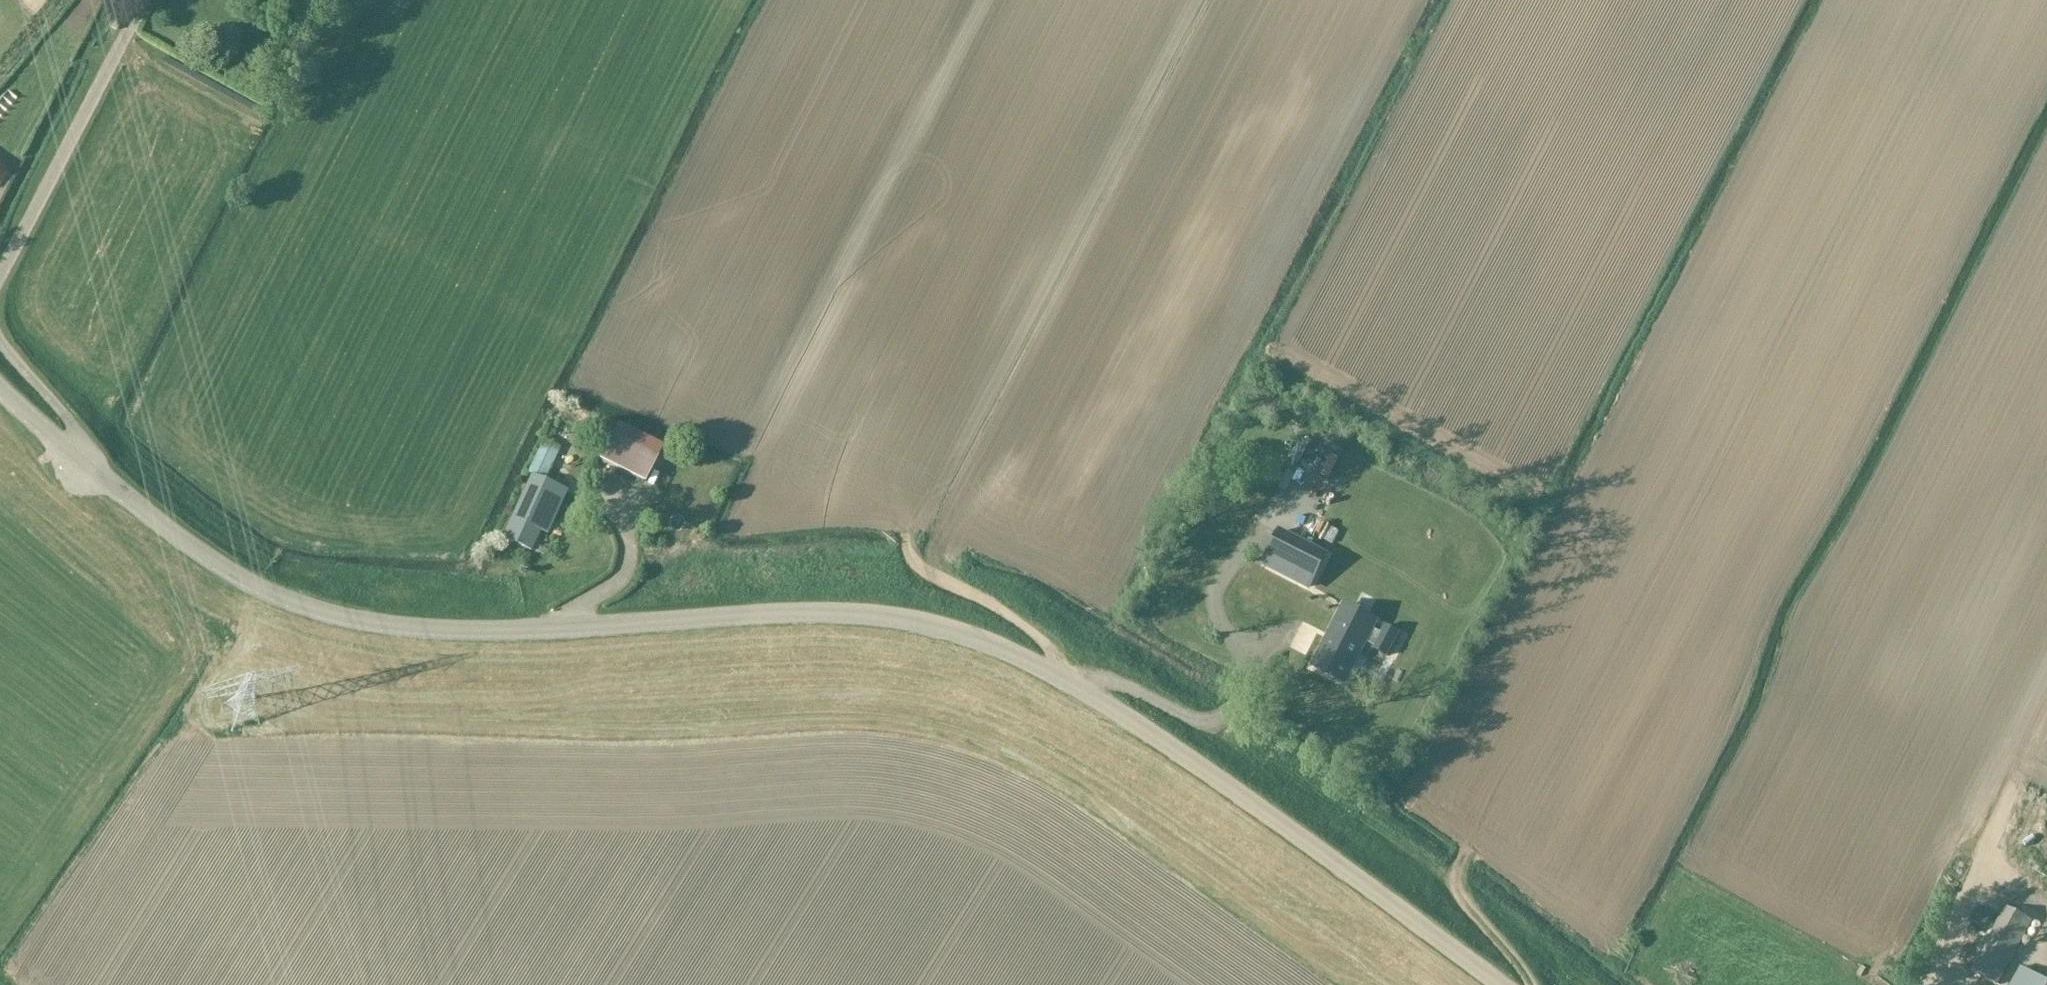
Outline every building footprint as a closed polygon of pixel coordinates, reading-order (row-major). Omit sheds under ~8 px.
[(115,22),(111,29),(116,32),(120,25),(115,22)] [(18,100),(7,92),(0,100),(0,122),(18,100)] [(613,437),(601,461),(643,482),(655,458),(613,437)] [(545,478),(559,448),(545,441),(530,472),(545,478)] [(528,552),(529,552),(542,525),(552,503),(566,510),(571,498),(558,491),(558,490),(534,479),(533,480),(526,495),(504,541),(528,552)] [(1263,565),(1309,588),(1325,557),(1279,533),(1263,565)] [(1345,606),(1314,667),(1344,683),(1365,643),(1374,648),(1373,650),(1386,657),(1390,650),(1395,653),(1398,648),(1392,646),(1398,635),(1384,628),(1381,635),(1371,630),(1375,622),(1345,606)] [(1978,909),(1971,921),(1983,928),(1990,915),(1978,909)] [(2007,910),(1970,975),(1988,984),(2000,984),(2033,925),(2007,910)] [(2022,972),(2014,984),(2044,984),(2022,972)]
